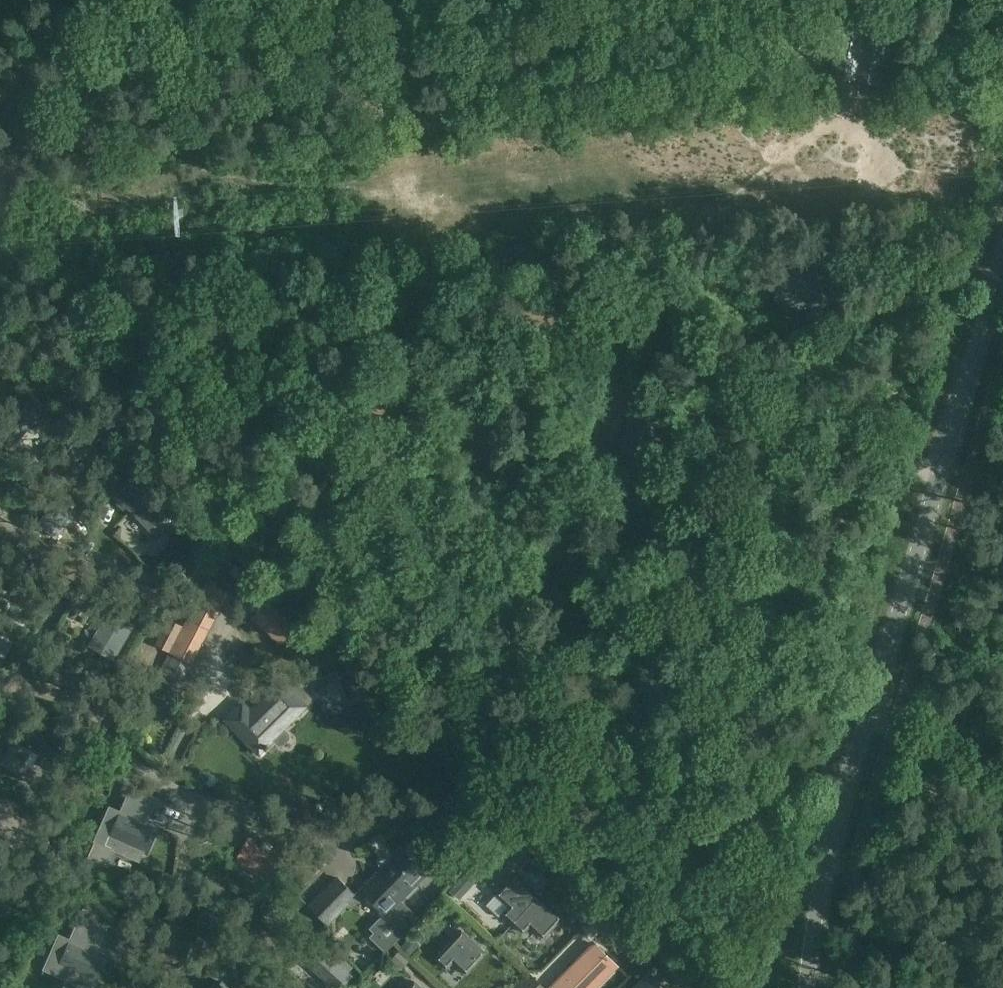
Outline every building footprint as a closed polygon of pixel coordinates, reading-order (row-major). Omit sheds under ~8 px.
[(881,88),(890,45),(894,27),(843,17),(830,77),(881,88)] [(836,324),(842,300),(778,287),(773,310),(836,324)] [(59,497),(39,523),(57,537),(77,511),(59,497)] [(201,594),(184,627),(171,652),(145,700),(166,711),(222,605),(227,596),(206,585),(201,594)] [(268,602),(252,619),(281,645),(297,627),(268,602)] [(110,611),(91,645),(114,658),(133,624),(110,611)] [(1,655),(17,628),(0,618),(0,654),(1,655)] [(171,652),(184,627),(168,620),(156,644),(171,652)] [(242,701),(227,717),(248,739),(246,741),(259,754),(282,731),(280,729),(288,721),(288,722),(306,705),(283,681),(252,711),(242,701)] [(14,741),(1,763),(32,782),(38,771),(21,761),(28,749),(14,741)] [(158,798),(132,787),(121,812),(110,807),(95,841),(140,861),(143,852),(147,854),(159,828),(142,821),(146,812),(151,814),(158,798)] [(5,841),(19,819),(0,807),(0,838),(5,841)] [(276,867),(270,863),(274,855),(250,841),(238,861),(263,875),(270,879),(276,867)] [(398,849),(361,888),(387,911),(371,928),(377,933),(372,938),(386,952),(419,916),(402,900),(425,874),(398,849)] [(515,923),(540,895),(517,873),(498,893),(511,906),(504,913),(515,923)] [(338,876),(308,906),(329,926),(357,895),(338,876)] [(465,893),(456,885),(450,891),(459,900),(465,893)] [(540,895),(515,923),(525,932),(532,925),(545,937),(564,917),(540,895)] [(326,931),(333,938),(359,913),(352,906),(326,931)] [(463,930),(437,958),(448,968),(455,961),(468,973),(487,952),(463,930)] [(43,958),(69,974),(81,952),(69,944),(71,940),(58,932),(43,958)] [(408,940),(402,946),(412,954),(417,949),(408,940)] [(552,987),(596,987),(618,966),(596,943),(552,987)] [(311,969),(332,987),(335,987),(354,967),(331,946),(311,969)] [(399,951),(392,959),(399,965),(406,958),(399,951)] [(652,979),(644,987),(662,987),(652,979)]
